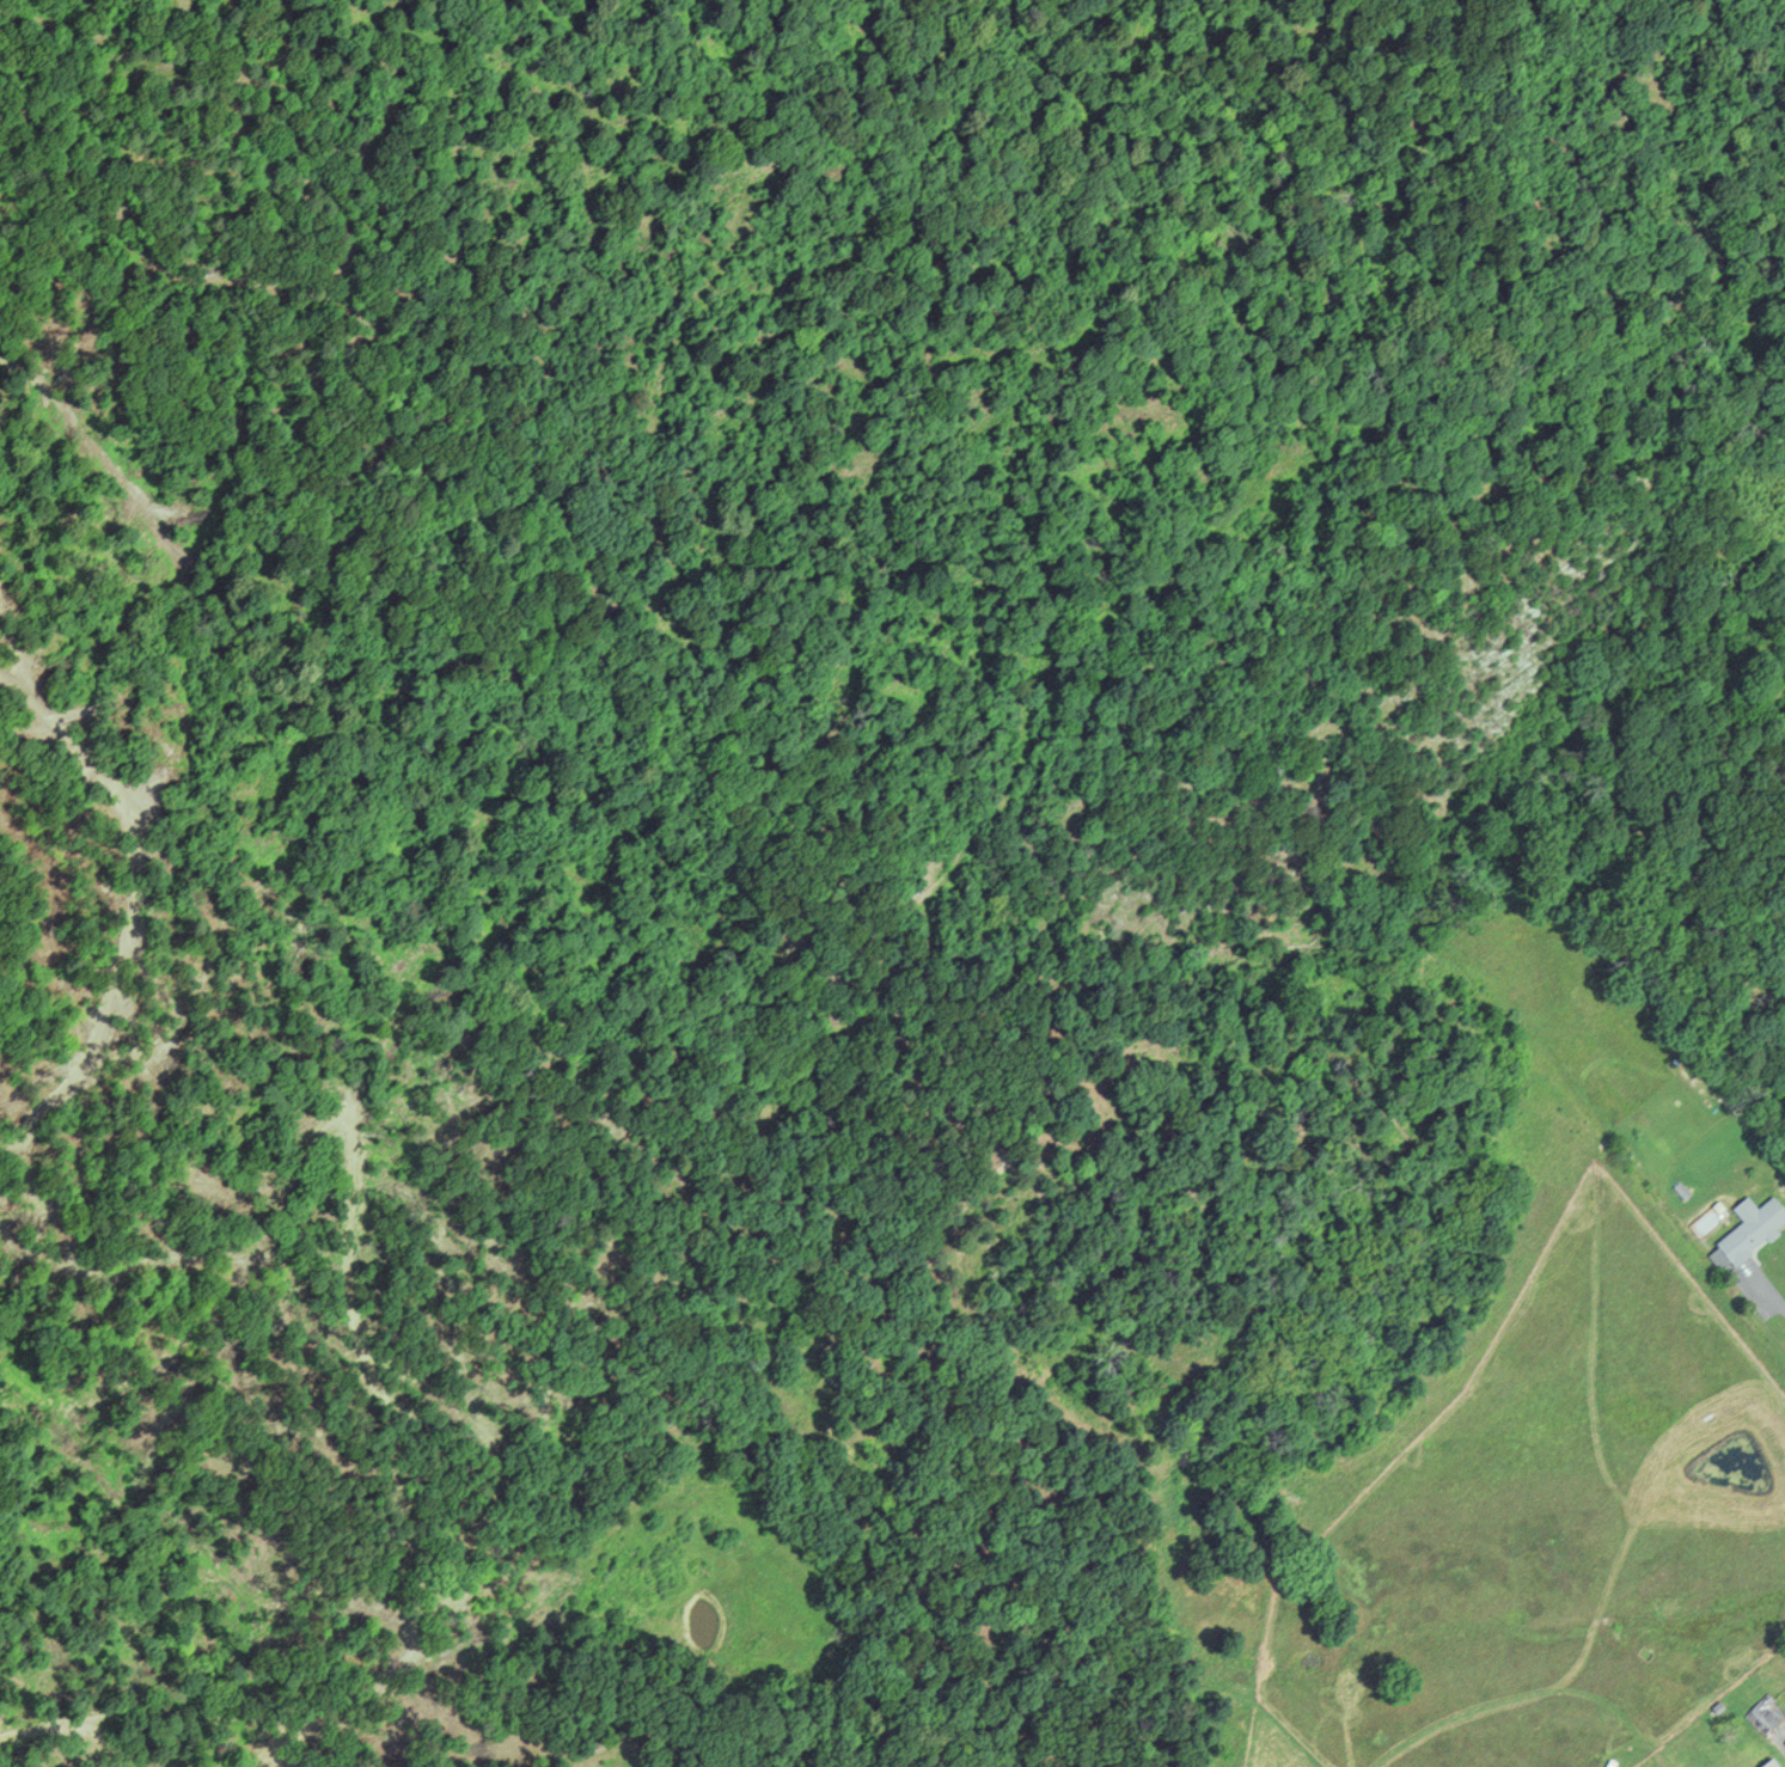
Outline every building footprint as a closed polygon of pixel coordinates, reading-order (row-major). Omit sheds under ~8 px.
[(1775,1193),(1760,1206),(1756,1202),(1739,1216),(1743,1221),(1717,1243),(1738,1267),(1784,1225),(1784,1205),(1775,1193)] [(1774,1756),(1762,1766),(1784,1766),(1774,1756)]
